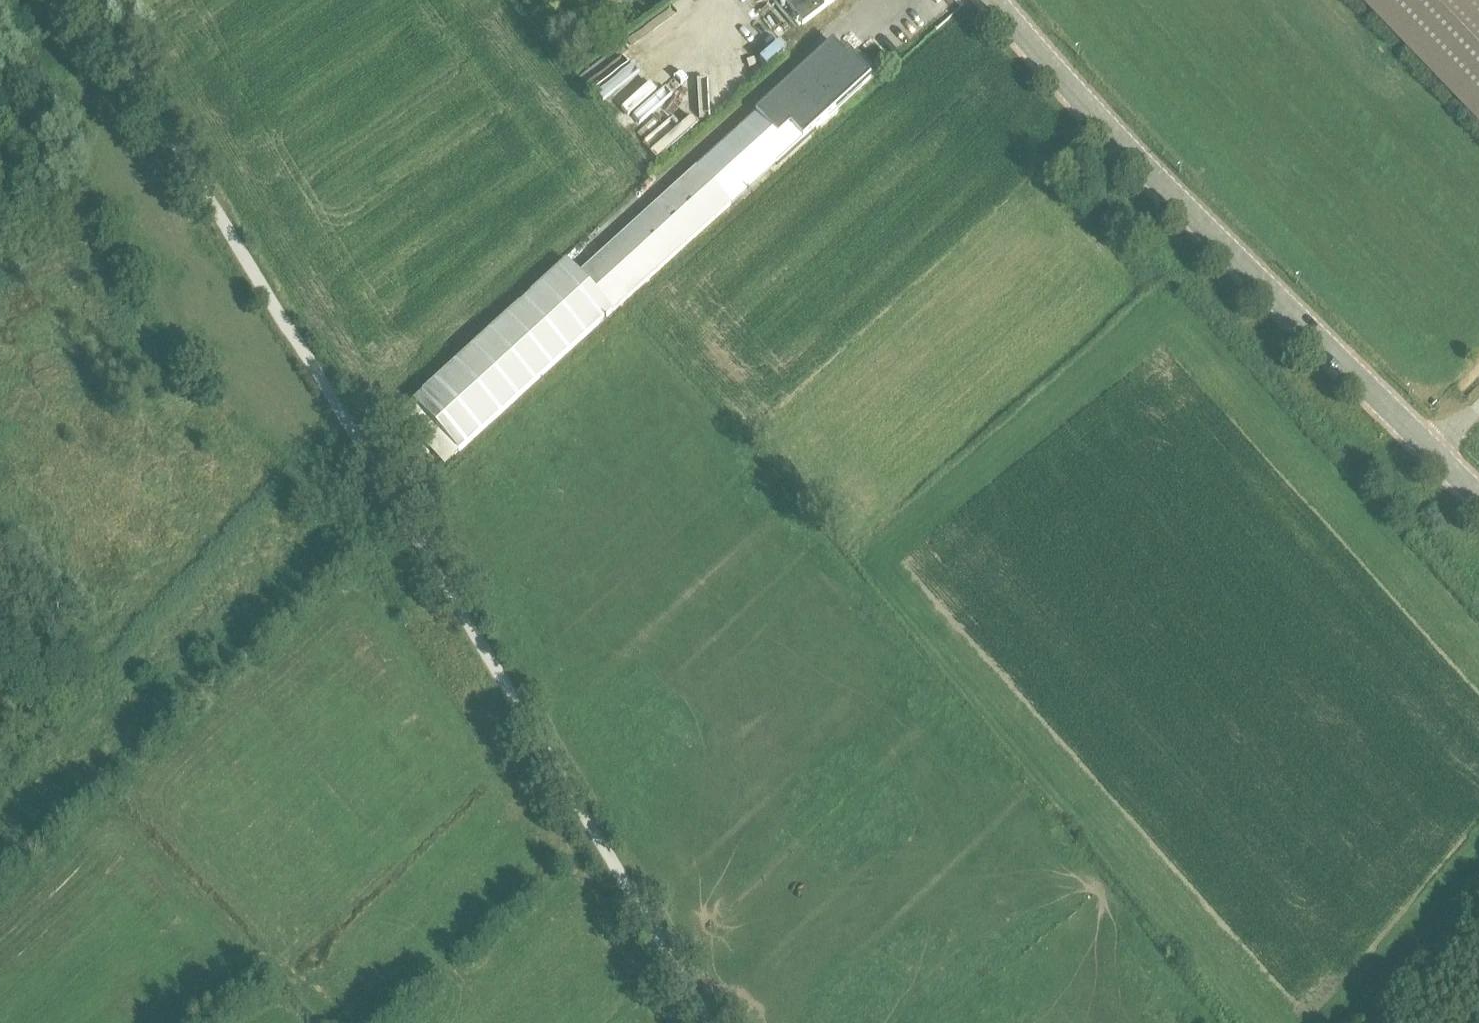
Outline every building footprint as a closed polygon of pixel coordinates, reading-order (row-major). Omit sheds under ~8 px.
[(752,0),(735,0),(744,8),(752,0)] [(784,2),(803,27),(838,0),(787,0),(784,2)] [(1478,125),(1478,0),(1359,0),(1478,125)] [(414,404),(459,453),(850,97),(830,76),(847,60),(834,45),(580,276),(568,263),(414,404)] [(830,76),(850,97),(872,77),(852,56),(847,60),(830,76)] [(647,160),(692,137),(685,124),(671,132),(668,127),(638,143),(647,160)] [(459,453),(414,404),(400,417),(445,466),(459,453)]
